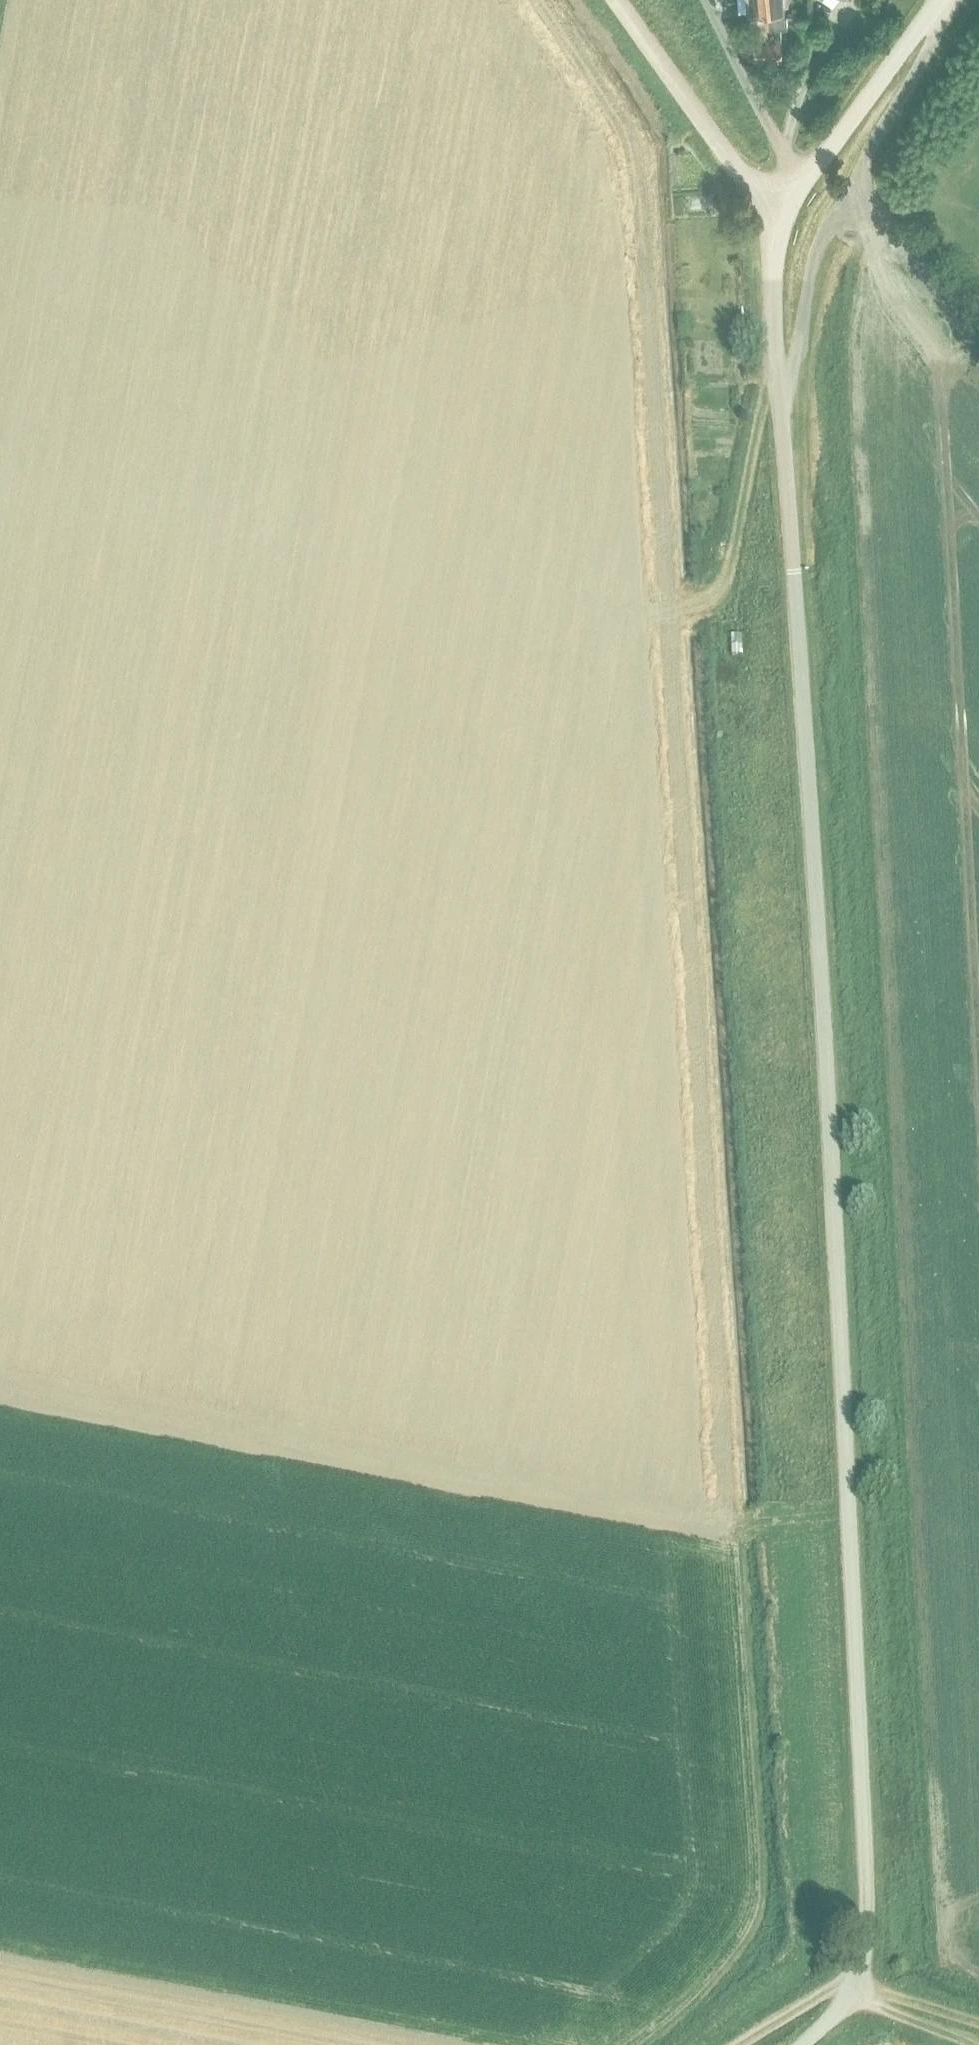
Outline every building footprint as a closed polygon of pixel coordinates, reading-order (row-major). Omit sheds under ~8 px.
[(749,13),(792,8),(791,0),(748,0),(749,13)] [(783,59),(782,26),(791,26),(791,27),(802,27),(801,16),(775,16),(751,18),(753,34),(755,60),(783,59)]
